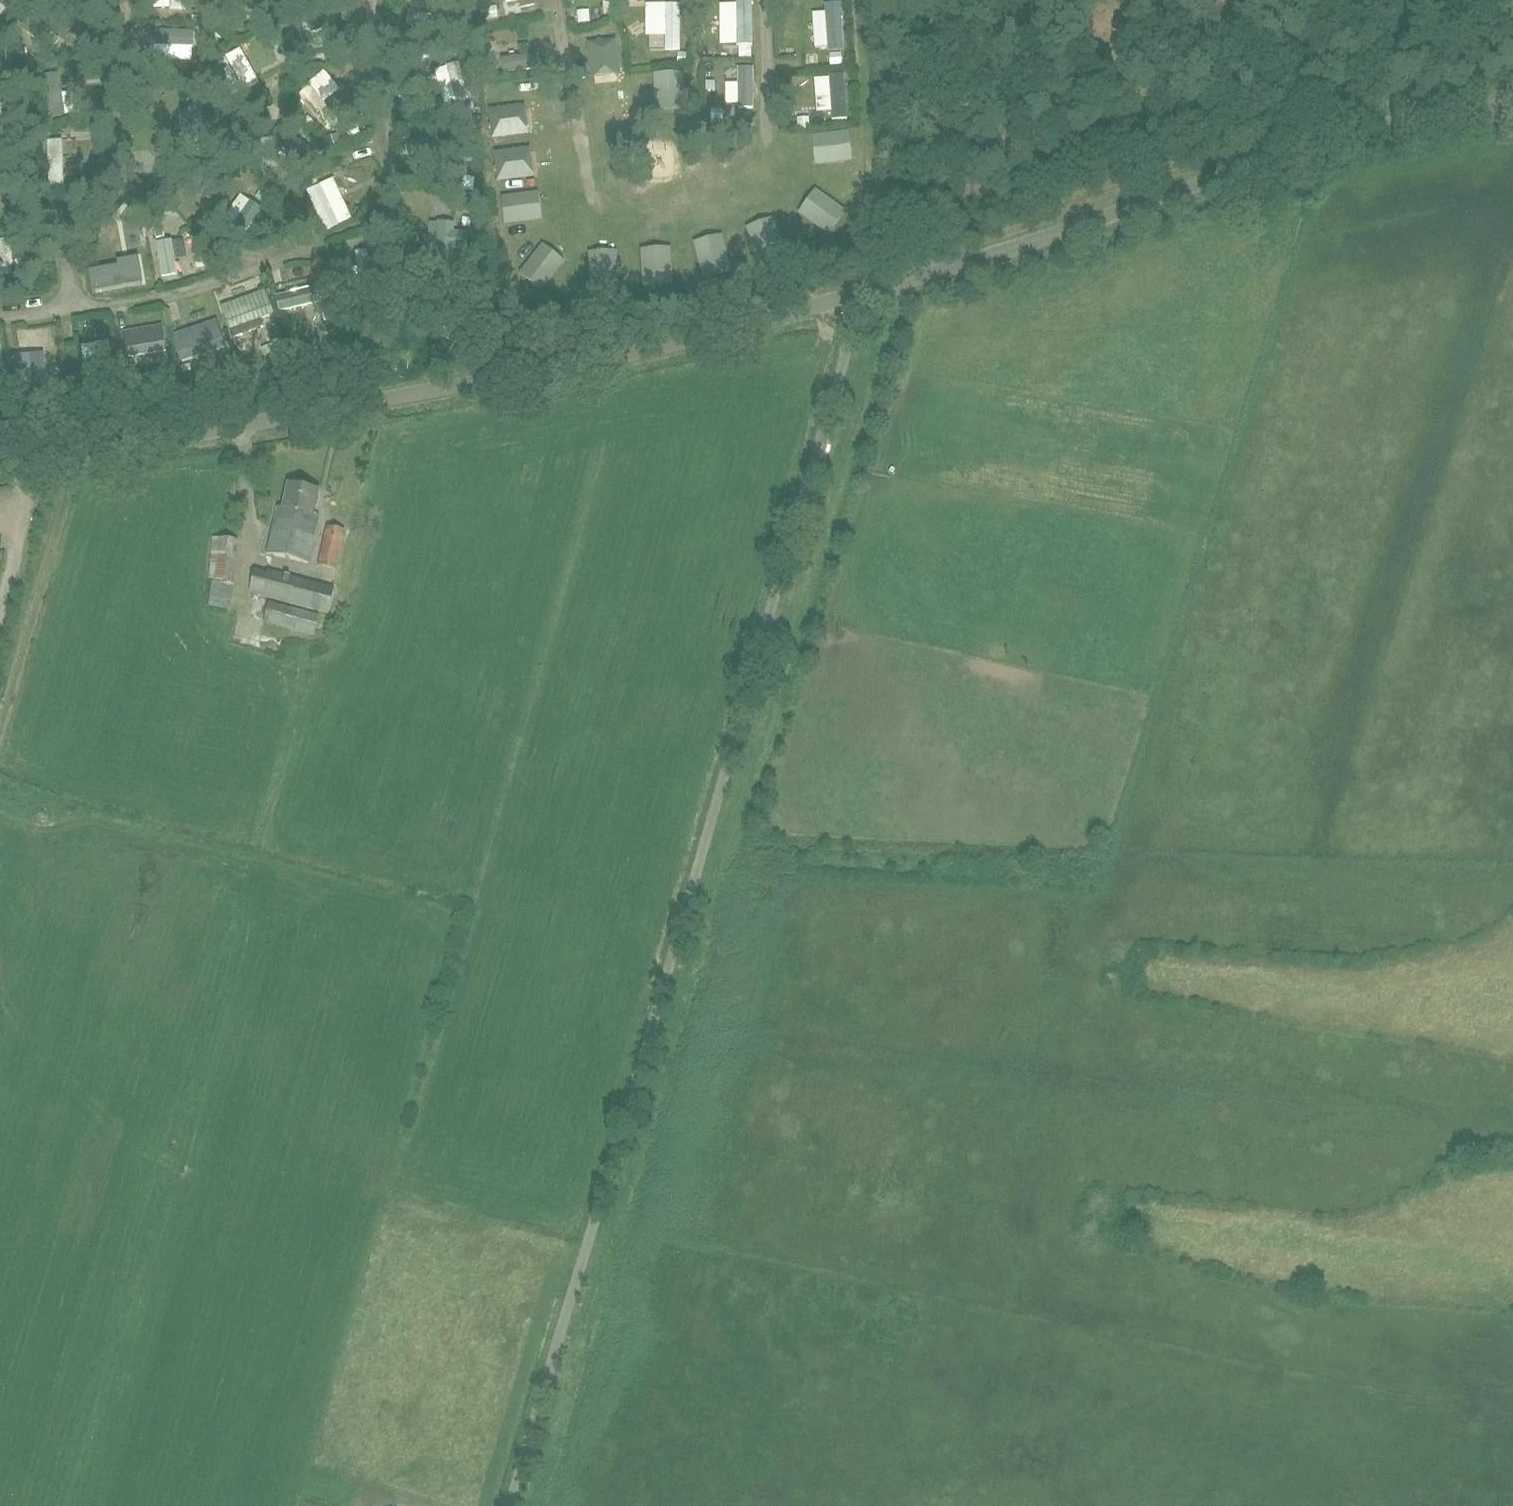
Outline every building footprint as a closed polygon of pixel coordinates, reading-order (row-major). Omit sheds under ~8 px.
[(165,18),(182,18),(182,0),(165,0),(165,18)] [(676,0),(654,0),(654,12),(677,11),(676,0)] [(821,14),(823,55),(848,54),(846,13),(821,14)] [(761,114),(760,71),(746,72),(747,115),(761,114)] [(461,75),(445,76),(446,89),(462,88),(461,75)] [(337,80),(320,90),(331,108),(348,97),(337,80)] [(72,192),(73,150),(61,150),(60,192),(72,192)] [(514,163),(515,185),(557,182),(555,160),(514,163)] [(548,201),(511,206),(514,229),(551,224),(548,201)] [(126,273),(134,272),(133,245),(125,245),(126,273)] [(183,247),(169,248),(172,285),(187,283),(183,247)] [(550,288),(573,263),(560,253),(538,278),(550,288)] [(92,380),(104,378),(100,348),(89,350),(92,380)] [(24,363),(25,375),(44,373),(42,360),(24,363)] [(308,563),(317,526),(319,516),(314,515),(320,490),(288,483),(283,507),(278,506),(267,553),(308,563)] [(327,526),(327,528),(318,565),(336,569),(345,530),(327,526)] [(249,592),(328,613),(334,588),(267,571),(266,576),(255,573),(249,592)]
